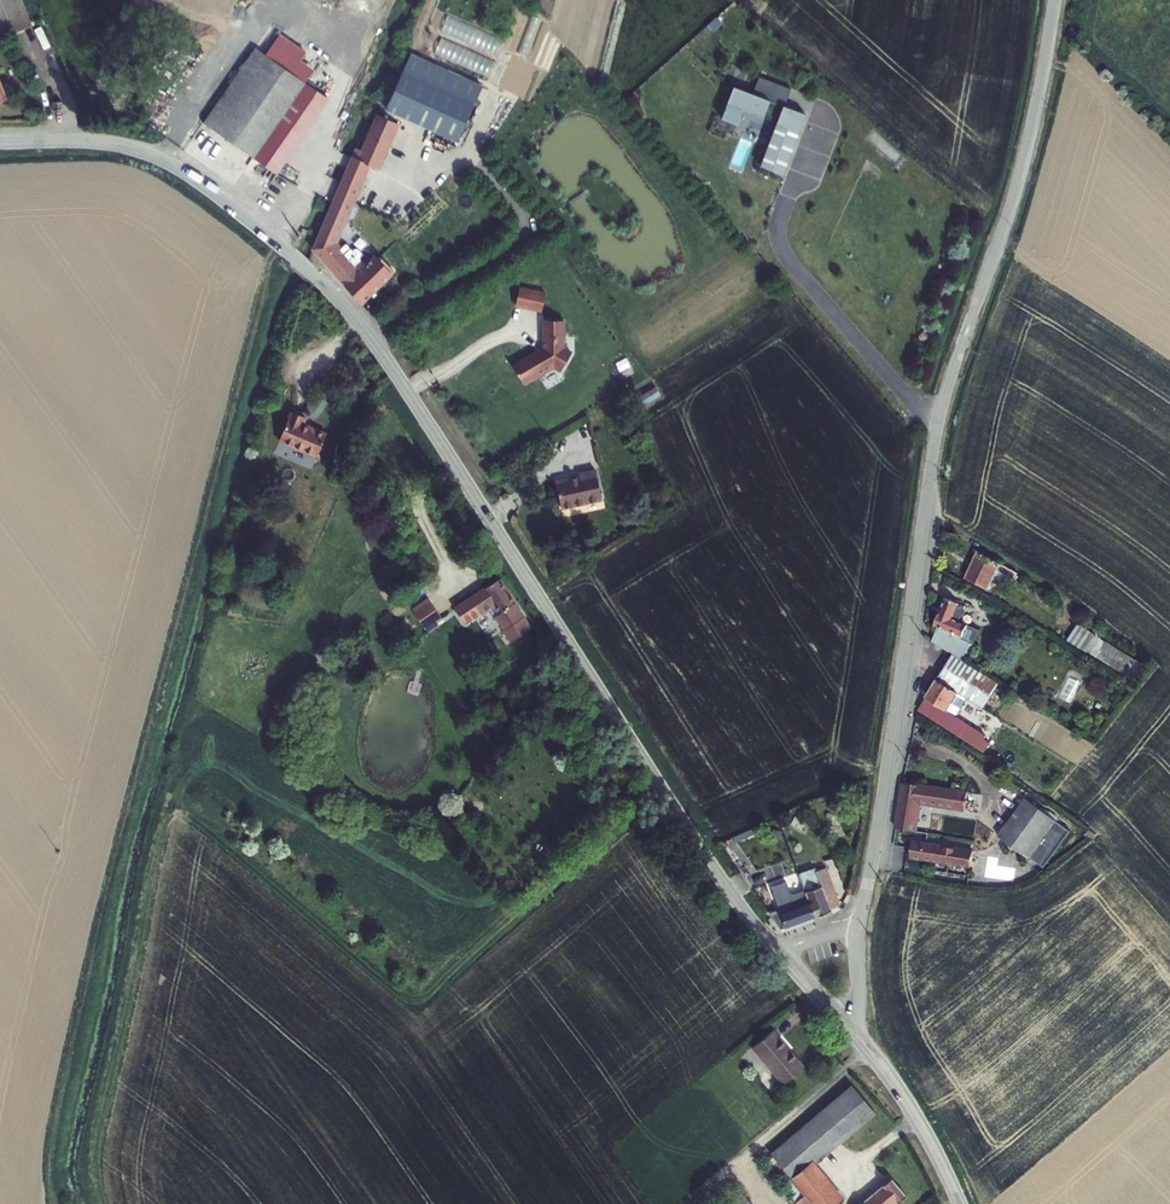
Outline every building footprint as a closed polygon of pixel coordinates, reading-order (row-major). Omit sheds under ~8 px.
[(13,35),(13,34),(32,27),(22,0),(0,0),(0,40),(13,35)] [(441,37),(434,54),(489,78),(496,62),(441,37)] [(255,48),(204,123),(277,174),(328,98),(255,48)] [(412,54),(387,110),(457,141),(482,86),(412,54)] [(733,89),(722,122),(737,127),(743,112),(778,124),(760,169),(785,178),(808,116),(733,89)] [(62,102),(53,103),(53,111),(62,110),(62,102)] [(356,149),(352,158),(368,165),(378,170),(399,124),(377,115),(362,151),(356,149)] [(352,158),(348,168),(364,175),(368,165),(352,158)] [(345,243),(338,249),(334,243),(364,175),(348,168),(313,249),(361,303),(394,272),(380,257),(377,259),(374,257),(365,265),(359,258),(361,256),(361,253),(357,249),(354,248),(352,251),(345,243)] [(519,288),(515,306),(541,311),(545,293),(519,288)] [(513,366),(523,383),(540,374),(540,375),(552,368),(551,367),(554,366),(562,370),(572,352),(564,348),(563,320),(543,321),(544,348),(513,366)] [(638,397),(644,407),(661,397),(656,388),(638,397)] [(305,417),(291,412),(279,441),(317,456),(326,434),(302,424),(305,417)] [(580,477),(556,482),(561,509),(602,500),(595,470),(579,474),(580,477)] [(978,552),(966,579),(988,591),(998,571),(1014,580),(1017,574),(978,552)] [(498,579),(464,603),(474,617),(488,607),(511,643),(530,629),(522,618),(524,617),(498,579)] [(428,598),(412,609),(425,628),(435,622),(436,623),(442,619),(428,598)] [(946,599),(935,626),(938,628),(932,642),(947,651),(947,650),(965,658),(975,634),(975,630),(971,627),(959,622),(961,617),(964,617),(966,612),(965,609),(965,607),(946,599)] [(469,620),(474,617),(464,603),(459,606),(469,620)] [(524,617),(522,618),(530,629),(532,628),(524,617)] [(435,622),(425,628),(429,633),(439,626),(436,623),(435,622)] [(1136,662),(1102,641),(1093,657),(1126,677),(1136,662)] [(953,655),(938,681),(958,693),(968,699),(984,708),(999,683),(953,655)] [(1072,703),(1078,681),(1065,678),(1059,700),(1072,703)] [(958,693),(938,681),(920,710),(967,740),(975,727),(957,715),(968,699),(958,693)] [(968,793),(903,783),(896,829),(916,832),(920,803),(965,810),(968,793)] [(1026,799),(999,837),(1029,859),(1055,821),(1026,799)] [(805,822),(795,817),(791,824),(801,830),(805,822)] [(973,852),(913,842),(911,858),(971,867),(973,852)] [(799,875),(801,881),(814,917),(831,911),(830,909),(840,906),(826,868),(816,871),(816,869),(799,875)] [(782,889),(773,892),(786,928),(814,917),(801,881),(795,883),(799,893),(785,897),(782,889)] [(752,1048),(783,1084),(803,1067),(772,1031),(752,1048)] [(771,1154),(762,1162),(796,1202),(798,1203),(837,1203),(843,1199),(814,1165),(875,1113),(852,1086),(771,1154)] [(860,1203),(896,1203),(906,1196),(891,1178),(860,1203)] [(718,1203),(750,1203),(737,1188),(718,1203)]
